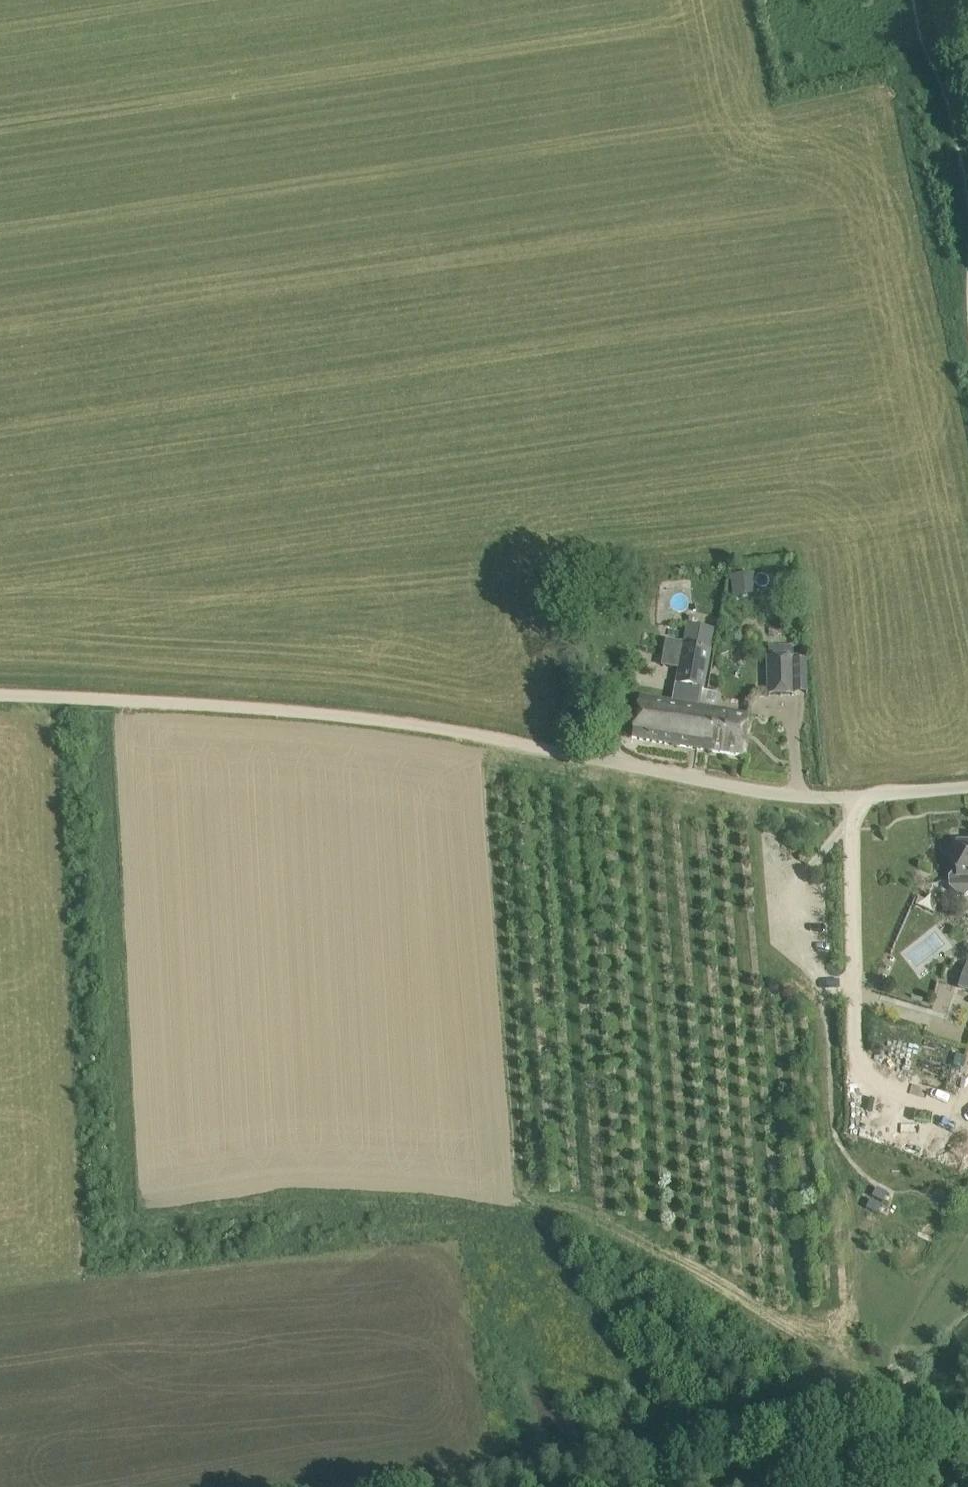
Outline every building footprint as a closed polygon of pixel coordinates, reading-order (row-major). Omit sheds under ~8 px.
[(729,589),(748,589),(748,573),(729,573),(729,589)] [(639,696),(632,738),(710,751),(714,729),(694,725),(698,708),(698,707),(701,691),(702,691),(713,631),(687,626),(673,703),(639,696)] [(792,657),(768,657),(768,695),(806,695),(805,656),(792,657)] [(698,708),(694,725),(714,729),(710,751),(743,756),(749,716),(716,710),(698,707),(698,708)] [(957,845),(957,873),(953,873),(948,878),(948,890),(957,896),(967,896),(967,895),(967,845),(957,845)] [(967,990),(967,967),(966,967),(959,987),(967,990)]
